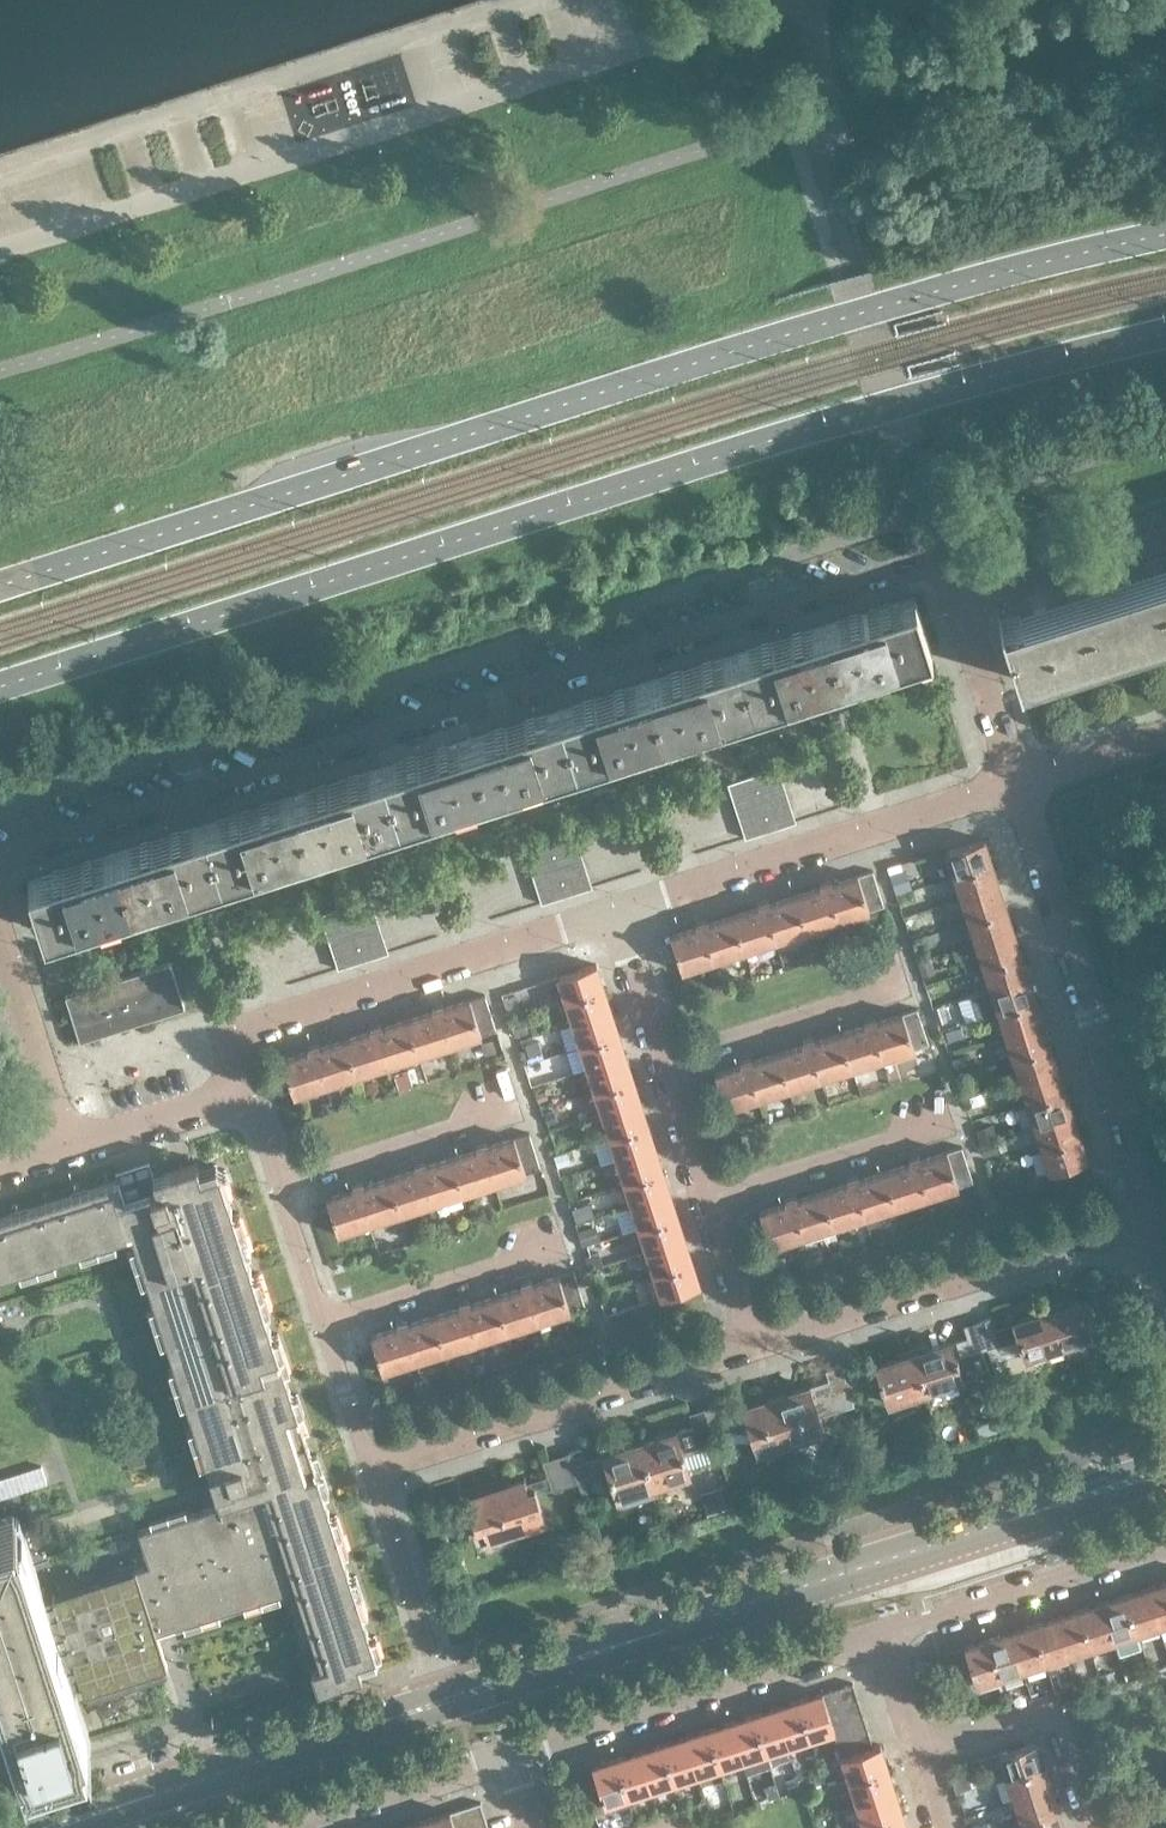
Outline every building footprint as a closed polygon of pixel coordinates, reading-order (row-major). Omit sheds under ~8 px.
[(1165,630),(1165,568),(1020,615),(1019,616),(1021,621),(1002,627),(1018,678),(1165,630)] [(930,646),(913,594),(825,623),(841,675),(874,664),(877,671),(899,664),(896,657),(930,646)] [(841,675),(825,623),(736,651),(753,703),(786,692),(789,699),(811,692),(808,685),(841,675)] [(753,703),(736,651),(648,680),(664,731),(697,721),(699,728),(721,721),(719,714),(753,703)] [(664,731),(648,680),(559,708),(576,760),(609,749),(611,756),(633,749),(631,742),(664,731)] [(576,760),(559,708),(470,737),(487,788),(520,778),(522,784),(544,777),(542,771),(576,760)] [(487,788),(470,737),(382,765),(399,817),(432,806),(434,813),(456,806),(454,799),(487,788)] [(399,817),(382,765),(293,793),(310,845),(343,834),(345,841),(367,834),(365,827),(399,817)] [(783,780),(778,766),(753,774),(757,788),(783,780)] [(757,788),(753,774),(727,782),(732,797),(757,788)] [(787,794),(783,780),(757,788),(762,802),(787,794)] [(762,802),(757,788),(732,797),(736,810),(762,802)] [(310,845),(293,793),(205,822),(221,873),(255,863),(257,870),(279,862),(277,856),(310,845)] [(791,807),(787,794),(762,802),(766,815),(791,807)] [(766,815),(762,802),(736,810),(741,823),(766,815)] [(796,821),(791,807),(766,815),(770,829),(796,821)] [(770,829),(766,815),(741,823),(745,837),(770,829)] [(221,873),(205,822),(116,850),(133,902),(166,891),(168,898),(190,891),(188,884),(221,873)] [(579,845),(575,832),(574,831),(549,840),(554,854),(579,845)] [(992,862),(984,838),(945,851),(953,874),(992,862)] [(554,854),(549,840),(524,848),(528,862),(554,854)] [(583,859),(579,845),(554,854),(558,867),(583,859)] [(133,902),(116,850),(28,879),(44,930),(78,920),(80,926),(102,919),(100,913),(133,902)] [(558,867),(554,854),(528,862),(532,875),(558,867)] [(588,872),(583,859),(558,867),(562,880),(588,872)] [(899,887),(912,884),(905,860),(892,864),(899,887)] [(999,885),(992,862),(953,874),(960,897),(999,885)] [(562,880),(558,867),(532,875),(537,889),(562,880)] [(883,903),(876,882),(872,870),(873,870),(873,869),(858,874),(869,909),(884,904),(884,903),(883,903)] [(592,886),(588,872),(562,880),(567,894),(592,886)] [(869,909),(858,874),(832,882),(831,879),(819,883),(820,886),(795,894),(806,930),(826,923),(824,918),(847,911),(848,916),(869,909)] [(567,894),(562,880),(537,889),(541,902),(567,894)] [(1006,907),(999,885),(960,897),(968,920),(1006,907)] [(806,930),(795,894),(769,902),(769,899),(757,903),(758,906),(733,914),(744,949),(764,943),(762,938),(785,930),(787,936),(806,930)] [(375,911),(371,897),(345,905),(350,919),(375,911)] [(350,919),(345,905),(320,913),(324,927),(350,919)] [(1014,930),(1006,907),(968,920),(975,943),(1014,930)] [(380,924),(375,911),(350,919),(354,932),(380,924)] [(744,949),(733,914),(707,922),(706,919),(695,923),(696,926),(670,934),(682,969),(701,963),(700,958),(722,950),(724,956),(744,949)] [(354,932),(350,919),(324,927),(329,941),(354,932)] [(384,937),(380,924),(354,932),(358,946),(384,937)] [(1021,953),(1014,930),(975,943),(982,966),(1021,953)] [(358,946),(354,932),(329,941),(333,954),(358,946)] [(389,952),(384,937),(358,946),(363,960),(389,952)] [(363,960),(358,946),(333,954),(338,968),(363,960)] [(1028,976),(1021,953),(982,966),(990,988),(1028,976)] [(184,1007),(170,962),(65,995),(80,1041),(184,1007)] [(604,987),(596,963),(557,975),(565,999),(604,987)] [(1036,999),(1028,976),(990,988),(997,1011),(1036,999)] [(611,1009),(604,987),(565,999),(572,1022),(611,1009)] [(495,1028),(485,995),(485,994),(470,998),(481,1034),(496,1029),(496,1028),(495,1028)] [(481,1034),(470,998),(444,1007),(443,1004),(431,1008),(432,1011),(407,1019),(418,1054),(438,1048),(436,1042),(459,1035),(461,1040),(481,1034)] [(1043,1021),(1036,999),(997,1011),(1004,1034),(1043,1021)] [(928,1041),(917,1009),(918,1008),(917,1007),(903,1012),(914,1047),(929,1042),(928,1041)] [(618,1032),(611,1009),(572,1022),(580,1045),(618,1032)] [(914,1047),(903,1012),(877,1020),(876,1017),(864,1021),(865,1024),(840,1032),(851,1067),(871,1061),(869,1056),(892,1048),(893,1054),(914,1047)] [(418,1054),(407,1019),(382,1027),(381,1024),(369,1028),(370,1031),(344,1039),(355,1074),(376,1068),(374,1062),(397,1055),(399,1060),(418,1054)] [(1051,1044),(1043,1021),(1004,1034),(1012,1057),(1051,1044)] [(626,1055),(618,1032),(580,1045),(587,1067),(626,1055)] [(851,1067),(840,1032),(814,1040),(813,1037),(802,1041),(803,1044),(777,1052),(788,1087),(809,1081),(807,1075),(830,1068),(832,1074),(851,1067)] [(355,1074),(344,1039),(320,1047),(319,1044),(307,1047),(308,1050),(282,1059),(293,1094),(314,1088),(312,1082),(323,1078),(335,1075),(336,1080),(355,1074)] [(1058,1067),(1051,1044),(1012,1057),(1019,1080),(1058,1067)] [(788,1087),(777,1052),(752,1060),(751,1057),(740,1061),(740,1064),(715,1072),(726,1107),(746,1101),(744,1095),(756,1092),(767,1088),(769,1093),(788,1087)] [(633,1078),(626,1055),(587,1067),(594,1090),(633,1078)] [(1065,1090),(1058,1067),(1019,1080),(1026,1102),(1065,1090)] [(640,1101),(633,1078),(594,1090),(602,1113),(640,1101)] [(1073,1113),(1065,1090),(1026,1102),(1034,1125),(1073,1113)] [(648,1123),(640,1101),(602,1113),(609,1136),(648,1123)] [(1080,1135),(1073,1113),(1034,1125),(1041,1148),(1080,1135)] [(655,1146),(648,1123),(609,1136),(616,1159),(655,1146)] [(540,1166),(529,1133),(530,1133),(529,1132),(514,1136),(526,1172),(541,1167),(540,1166)] [(1088,1159),(1080,1135),(1041,1148),(1049,1172),(1088,1159)] [(526,1172),(514,1136),(488,1145),(487,1142),(475,1146),(476,1149),(451,1157),(463,1192),(482,1186),(480,1180),(503,1173),(505,1178),(526,1172)] [(663,1169),(655,1146),(616,1159),(624,1181),(663,1169)] [(972,1180),(961,1147),(962,1147),(961,1146),(947,1150),(958,1186),(973,1181),(972,1180)] [(958,1186),(947,1150),(921,1158),(920,1156),(908,1159),(909,1162),(884,1170),(895,1206),(915,1199),(913,1194),(936,1187),(938,1192),(958,1186)] [(463,1192),(451,1157),(426,1165),(425,1162),(413,1165),(414,1168),(388,1177),(400,1212),(420,1206),(419,1200),(441,1193),(443,1198),(463,1192)] [(218,1611),(295,1587),(320,1666),(311,1669),(317,1688),(361,1675),(359,1668),(377,1662),(376,1660),(379,1653),(381,1652),(375,1634),(369,1636),(361,1612),(368,1610),(356,1574),(350,1576),(342,1552),(348,1550),(337,1514),(330,1516),(322,1491),(329,1489),(317,1453),(311,1455),(303,1431),(309,1429),(298,1392),(291,1394),(283,1370),(290,1368),(278,1332),(272,1334),(264,1309),(270,1307),(258,1271),(252,1273),(244,1249),(251,1247),(239,1211),(233,1213),(225,1188),(231,1186),(225,1168),(223,1169),(217,1165),(216,1163),(199,1169),(196,1162),(152,1176),(157,1189),(142,1194),(137,1178),(119,1183),(118,1179),(0,1217),(0,1275),(18,1269),(127,1234),(131,1232),(194,1426),(208,1470),(219,1504),(138,1529),(149,1563),(136,1567),(135,1567),(52,1594),(44,1597),(19,1516),(14,1517),(13,1513),(0,1517),(0,1715),(1,1718),(9,1716),(24,1762),(64,1748),(64,1749),(91,1740),(73,1685),(81,1683),(84,1692),(167,1665),(156,1631),(218,1611)] [(670,1192),(663,1169),(624,1181),(631,1204),(670,1192)] [(895,1206),(884,1170),(859,1178),(858,1175),(846,1179),(847,1182),(821,1190),(832,1226),(853,1219),(851,1214),(863,1210),(874,1206),(876,1212),(895,1206)] [(1019,1181),(1016,1173),(1003,1177),(1005,1186),(1019,1181)] [(400,1212),(388,1177),(364,1184),(363,1182),(351,1185),(352,1188),(326,1197),(338,1232),(358,1225),(356,1220),(379,1213),(381,1218),(400,1212)] [(832,1226),(821,1190),(797,1198),(796,1195),(784,1199),(785,1202),(759,1210),(770,1245),(790,1239),(789,1234),(812,1226),(813,1232),(832,1226)] [(677,1215),(670,1192),(631,1204),(638,1227),(677,1215)] [(685,1237),(677,1215),(638,1227),(646,1250),(685,1237)] [(692,1260),(685,1237),(646,1250),(653,1273),(692,1260)] [(700,1284),(692,1260),(653,1273),(661,1296),(700,1284)] [(584,1304),(574,1271),(574,1270),(559,1274),(570,1310),(585,1305),(585,1304),(584,1304)] [(570,1310),(559,1274),(533,1283),(532,1280),(520,1284),(521,1287),(496,1295),(507,1330),(526,1324),(525,1318),(548,1311),(549,1316),(570,1310)] [(1092,1313),(1124,1303),(1115,1276),(1101,1280),(1105,1292),(1087,1298),(1086,1296),(1050,1308),(1062,1347),(1099,1335),(1092,1313)] [(507,1330),(496,1295),(470,1303),(469,1300),(458,1303),(459,1306),(432,1315),(444,1350),(465,1343),(463,1338),(486,1331),(488,1336),(507,1330)] [(1062,1347),(1050,1308),(1013,1320),(1014,1321),(995,1327),(991,1315),(977,1320),(986,1347),(1019,1337),(1026,1359),(1062,1347)] [(444,1350),(432,1315),(408,1322),(407,1319),(395,1323),(396,1326),(371,1334),(382,1370),(402,1363),(400,1358),(423,1351),(425,1356),(444,1350)] [(958,1356),(986,1347),(977,1320),(963,1324),(967,1336),(950,1341),(950,1340),(913,1352),(925,1391),(962,1379),(956,1360),(958,1359),(958,1356)] [(925,1391),(913,1352),(876,1364),(877,1365),(859,1371),(855,1359),(840,1364),(849,1391),(879,1382),(880,1385),(883,1384),(889,1402),(925,1391)] [(853,1405),(840,1364),(825,1369),(828,1379),(838,1410),(853,1405)] [(825,1430),(811,1386),(810,1385),(776,1396),(791,1441),(825,1430)] [(791,1441),(776,1396),(742,1407),(756,1452),(791,1441)] [(729,1430),(724,1414),(720,1402),(704,1407),(713,1435),(729,1430)] [(681,1446),(698,1441),(714,1436),(713,1435),(704,1407),(689,1412),(693,1424),(676,1430),(675,1428),(639,1440),(654,1485),(690,1474),(681,1446)] [(654,1485),(639,1440),(602,1451),(617,1497),(654,1485)] [(596,1476),(589,1456),(586,1447),(571,1452),(580,1481),(596,1476)] [(580,1481),(571,1452),(543,1461),(552,1490),(580,1481)] [(14,1475),(0,1479),(0,1507),(22,1500),(14,1475)] [(545,1521),(535,1488),(528,1490),(524,1478),(466,1497),(476,1527),(482,1525),(487,1540),(545,1521)] [(1147,1586),(1160,1625),(1165,1623),(1165,1580),(1147,1586)] [(1160,1625),(1147,1586),(1124,1593),(1137,1632),(1160,1625)] [(1137,1632),(1124,1593),(1102,1601),(1114,1639),(1137,1632)] [(1114,1639),(1102,1601),(1079,1608),(1091,1647),(1114,1639)] [(1091,1647),(1079,1608),(1056,1615),(1068,1654),(1091,1647)] [(1068,1654),(1056,1615),(1033,1623),(1046,1661),(1068,1654)] [(1046,1661),(1033,1623),(1010,1630),(1023,1669),(1046,1661)] [(1023,1669),(1010,1630),(987,1637),(1000,1676),(1023,1669)] [(1000,1676),(987,1637),(964,1645),(976,1684),(1000,1676)] [(858,1698),(854,1686),(852,1681),(822,1691),(827,1707),(858,1698)] [(834,1729),(832,1723),(827,1707),(822,1691),(798,1698),(811,1737),(834,1729)] [(811,1737),(798,1698),(776,1705),(788,1744),(811,1737)] [(863,1713),(858,1698),(827,1707),(832,1723),(863,1713)] [(788,1744),(776,1705),(753,1713),(765,1752),(788,1744)] [(765,1752),(753,1713),(730,1720),(742,1759),(765,1752)] [(868,1729),(863,1713),(832,1723),(834,1729),(838,1739),(868,1729)] [(742,1759),(730,1720),(707,1727),(720,1766),(742,1759)] [(720,1766),(707,1727),(684,1735),(697,1774),(720,1766)] [(873,1746),(868,1729),(838,1739),(843,1755),(873,1746)] [(697,1774),(684,1735),(662,1742),(674,1781),(697,1774)] [(1045,1763),(1037,1740),(998,1752),(1006,1776),(1045,1763)] [(674,1781),(662,1742),(639,1749),(651,1788),(674,1781)] [(873,1746),(843,1755),(841,1756),(849,1779),(888,1767),(880,1743),(873,1746)] [(651,1788),(639,1749),(616,1757),(628,1796),(651,1788)] [(628,1796),(616,1757),(592,1765),(604,1803),(628,1796)] [(1052,1786),(1045,1763),(1006,1776),(1013,1798),(1052,1786)] [(895,1790),(888,1767),(849,1779),(856,1802),(895,1790)] [(1059,1809),(1052,1786),(1013,1798),(1020,1821),(1059,1809)] [(902,1813),(895,1790),(856,1802),(864,1825),(902,1813)] [(486,1817),(482,1806),(480,1801),(450,1810),(455,1826),(486,1817)] [(1059,1809),(1020,1821),(1023,1827),(1065,1827),(1059,1809)] [(455,1826),(450,1810),(426,1818),(429,1827),(456,1827),(455,1826)] [(902,1813),(864,1825),(865,1827),(907,1827),(902,1813)] [(486,1817),(455,1826),(456,1827),(489,1827),(486,1817)] [(426,1818),(403,1825),(404,1827),(429,1827),(426,1818)]
